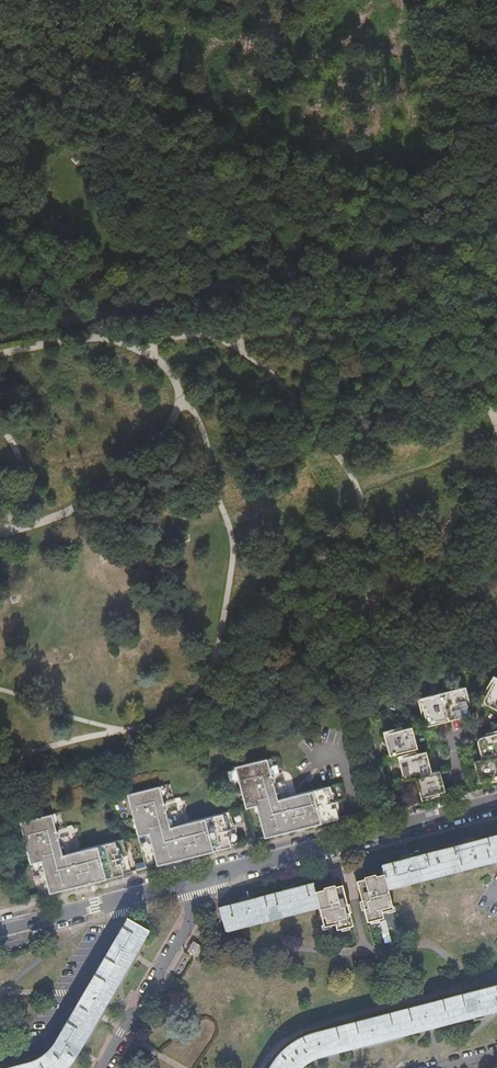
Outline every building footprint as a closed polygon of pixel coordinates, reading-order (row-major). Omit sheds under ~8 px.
[(490,692),(496,681),(496,678),(496,675),(495,677),(487,691),(490,692)] [(490,692),(485,701),(496,708),(496,678),(496,681),(490,692)] [(465,688),(444,694),(451,722),(473,716),(470,706),(465,688)] [(423,699),(428,717),(431,727),(451,722),(444,694),(423,699)] [(414,728),(403,731),(386,736),(392,757),(420,750),(414,728)] [(484,761),(496,758),(496,735),(489,737),(479,739),(484,761)] [(406,781),(418,778),(433,774),(434,774),(429,753),(427,753),(417,756),(400,760),(406,781)] [(484,761),(476,763),(481,784),(488,782),(496,780),(496,758),(484,761)] [(262,817),(267,839),(316,827),(327,824),(341,820),(341,817),(339,809),(335,810),(332,799),(336,798),(334,791),(333,788),(299,797),(292,798),(285,800),(281,801),(278,790),(276,784),(262,788),(260,782),(275,778),(273,770),(270,761),(237,769),(248,810),(255,808),(259,807),(262,817)] [(433,774),(418,778),(423,799),(441,794),(448,792),(442,772),(434,774),(433,774)] [(276,784),(275,778),(260,782),(262,788),(276,784)] [(154,845),(160,867),(200,856),(242,846),(233,813),(192,824),(185,826),(178,828),(174,829),(171,819),(171,818),(169,812),(154,816),(153,809),(168,805),(166,798),(163,788),(130,797),(141,837),(148,836),(152,835),(154,845)] [(337,794),(334,791),(336,798),(332,799),(335,810),(339,809),(341,817),(342,814),(343,810),(343,806),(342,803),(341,800),(339,796),(337,794)] [(169,812),(168,805),(153,809),(154,816),(169,812)] [(52,895),(135,873),(127,841),(84,853),(77,854),(70,856),(66,857),(63,848),(63,846),(61,840),(46,844),(45,838),(60,834),(58,826),(55,817),(22,825),(33,866),(40,864),(44,863),(46,873),(52,895)] [(61,840),(60,834),(45,838),(46,844),(61,840)] [(383,874),(357,881),(368,925),(395,918),(387,890),(496,862),(496,836),(382,866),(383,874)] [(315,892),(313,884),(219,909),(225,932),(319,908),(327,935),(353,928),(342,885),(315,892)] [(63,1030),(60,1034),(52,1044),(42,1053),(31,1060),(19,1066),(10,1067),(66,1067),(71,1062),(74,1058),(77,1053),(147,932),(126,920),(63,1030)] [(308,1035),(302,1038),(291,1044),(282,1051),(275,1060),(270,1067),(300,1067),(303,1065),(312,1060),(322,1057),(496,1011),(496,986),(308,1035)]
